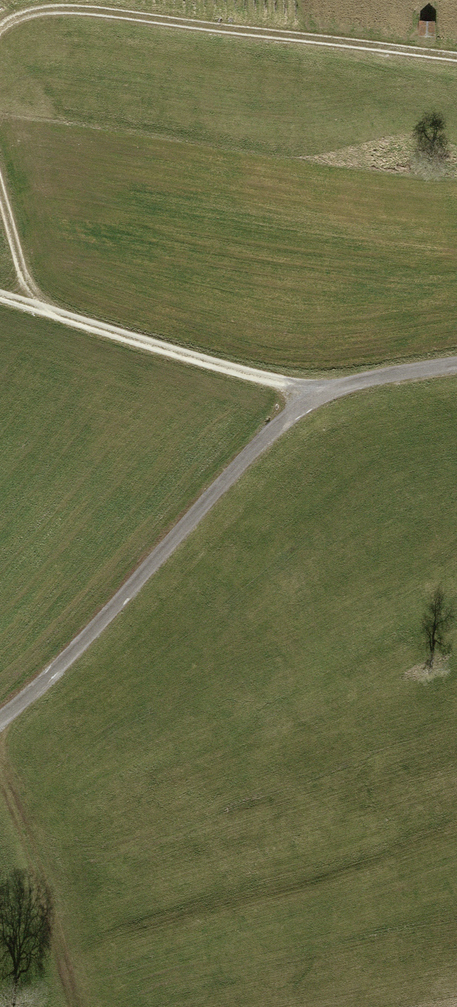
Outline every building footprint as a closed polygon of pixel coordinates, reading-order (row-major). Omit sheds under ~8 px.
[(420,22),(420,36),(433,36),(434,23),(420,22)]
